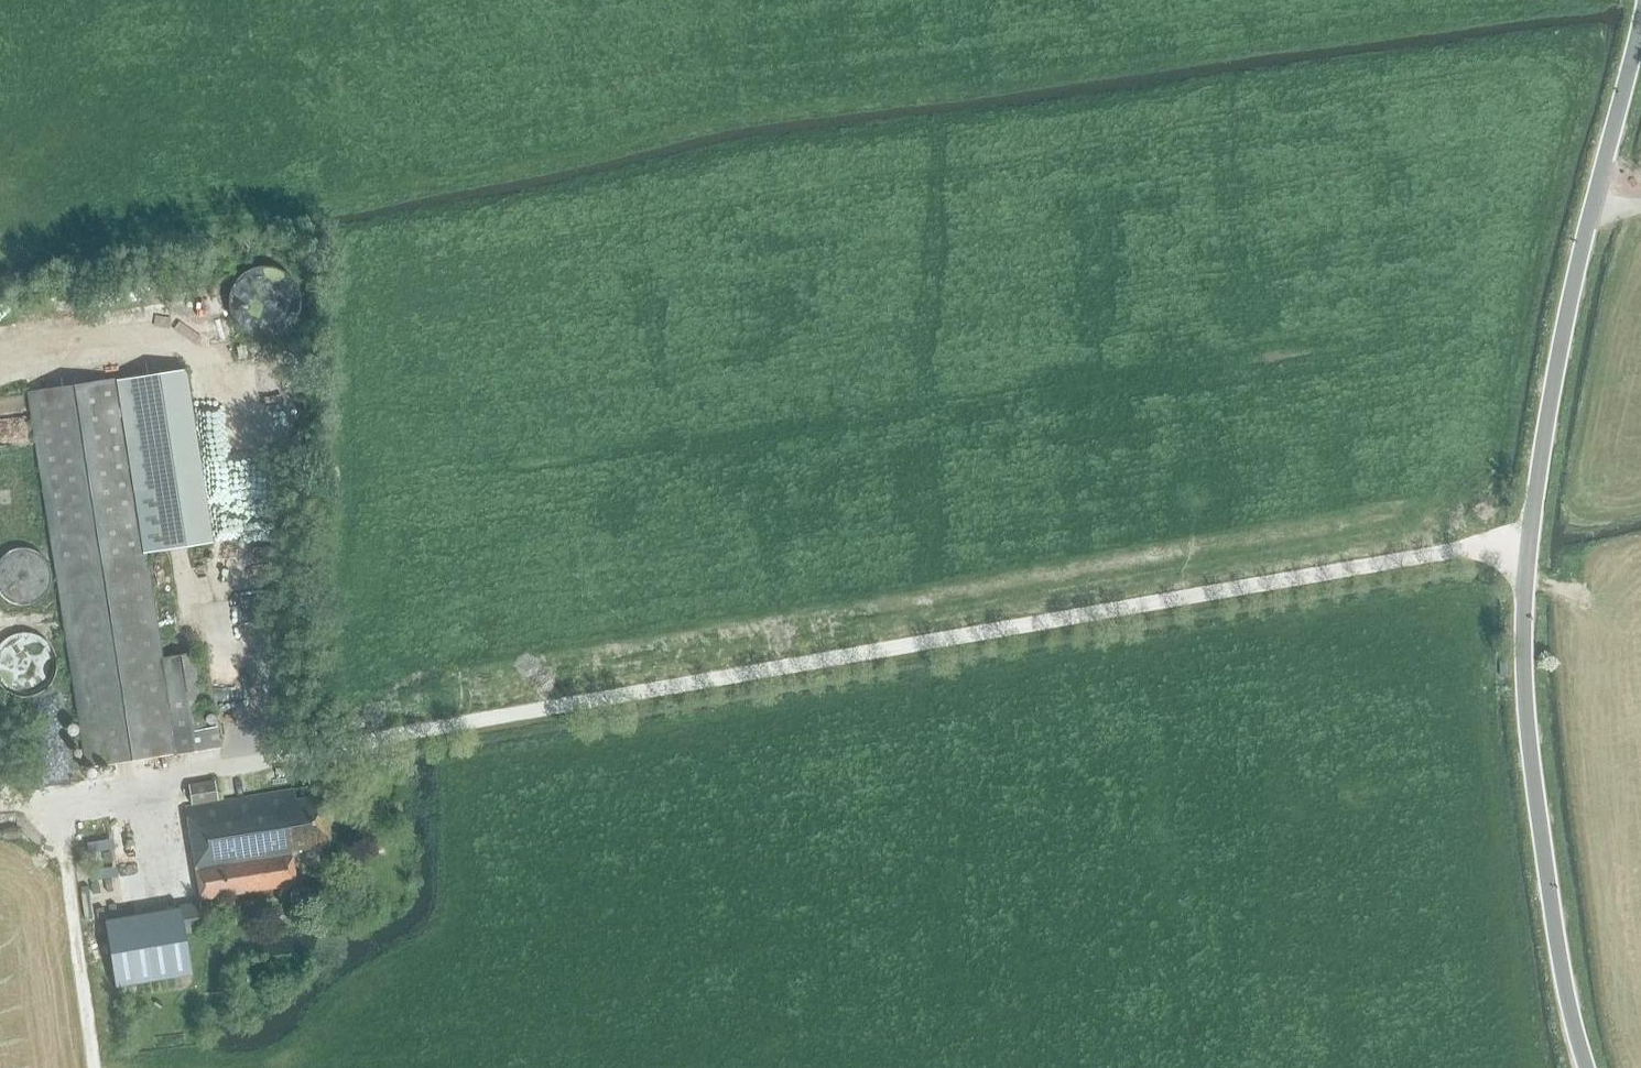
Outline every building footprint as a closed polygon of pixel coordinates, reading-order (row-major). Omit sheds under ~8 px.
[(212,540),(185,370),(118,380),(28,394),(54,565),(85,769),(220,748),(217,727),(206,728),(193,651),(160,657),(146,551),(212,540)] [(24,548),(17,549),(10,551),(4,555),(0,559),(0,594),(5,599),(11,603),(17,605),(25,605),(32,604),(38,601),(44,596),(48,590),(51,584),(51,576),(50,569),(48,563),(44,557),(38,552),(31,549),(24,548)] [(21,632),(13,634),(6,638),(0,643),(0,686),(1,687),(8,692),(15,695),(23,697),(32,696),(39,693),(46,688),(51,682),(55,675),(56,667),(56,659),(54,651),(50,644),(44,638),(37,634),(29,632),(21,632)] [(188,785),(191,805),(184,806),(200,900),(296,884),(291,851),(330,845),(322,794),(295,797),(293,788),(217,801),(214,780),(188,785)] [(203,916),(200,900),(176,904),(179,920),(203,916)] [(176,904),(102,916),(113,982),(187,969),(179,920),(176,904)]
